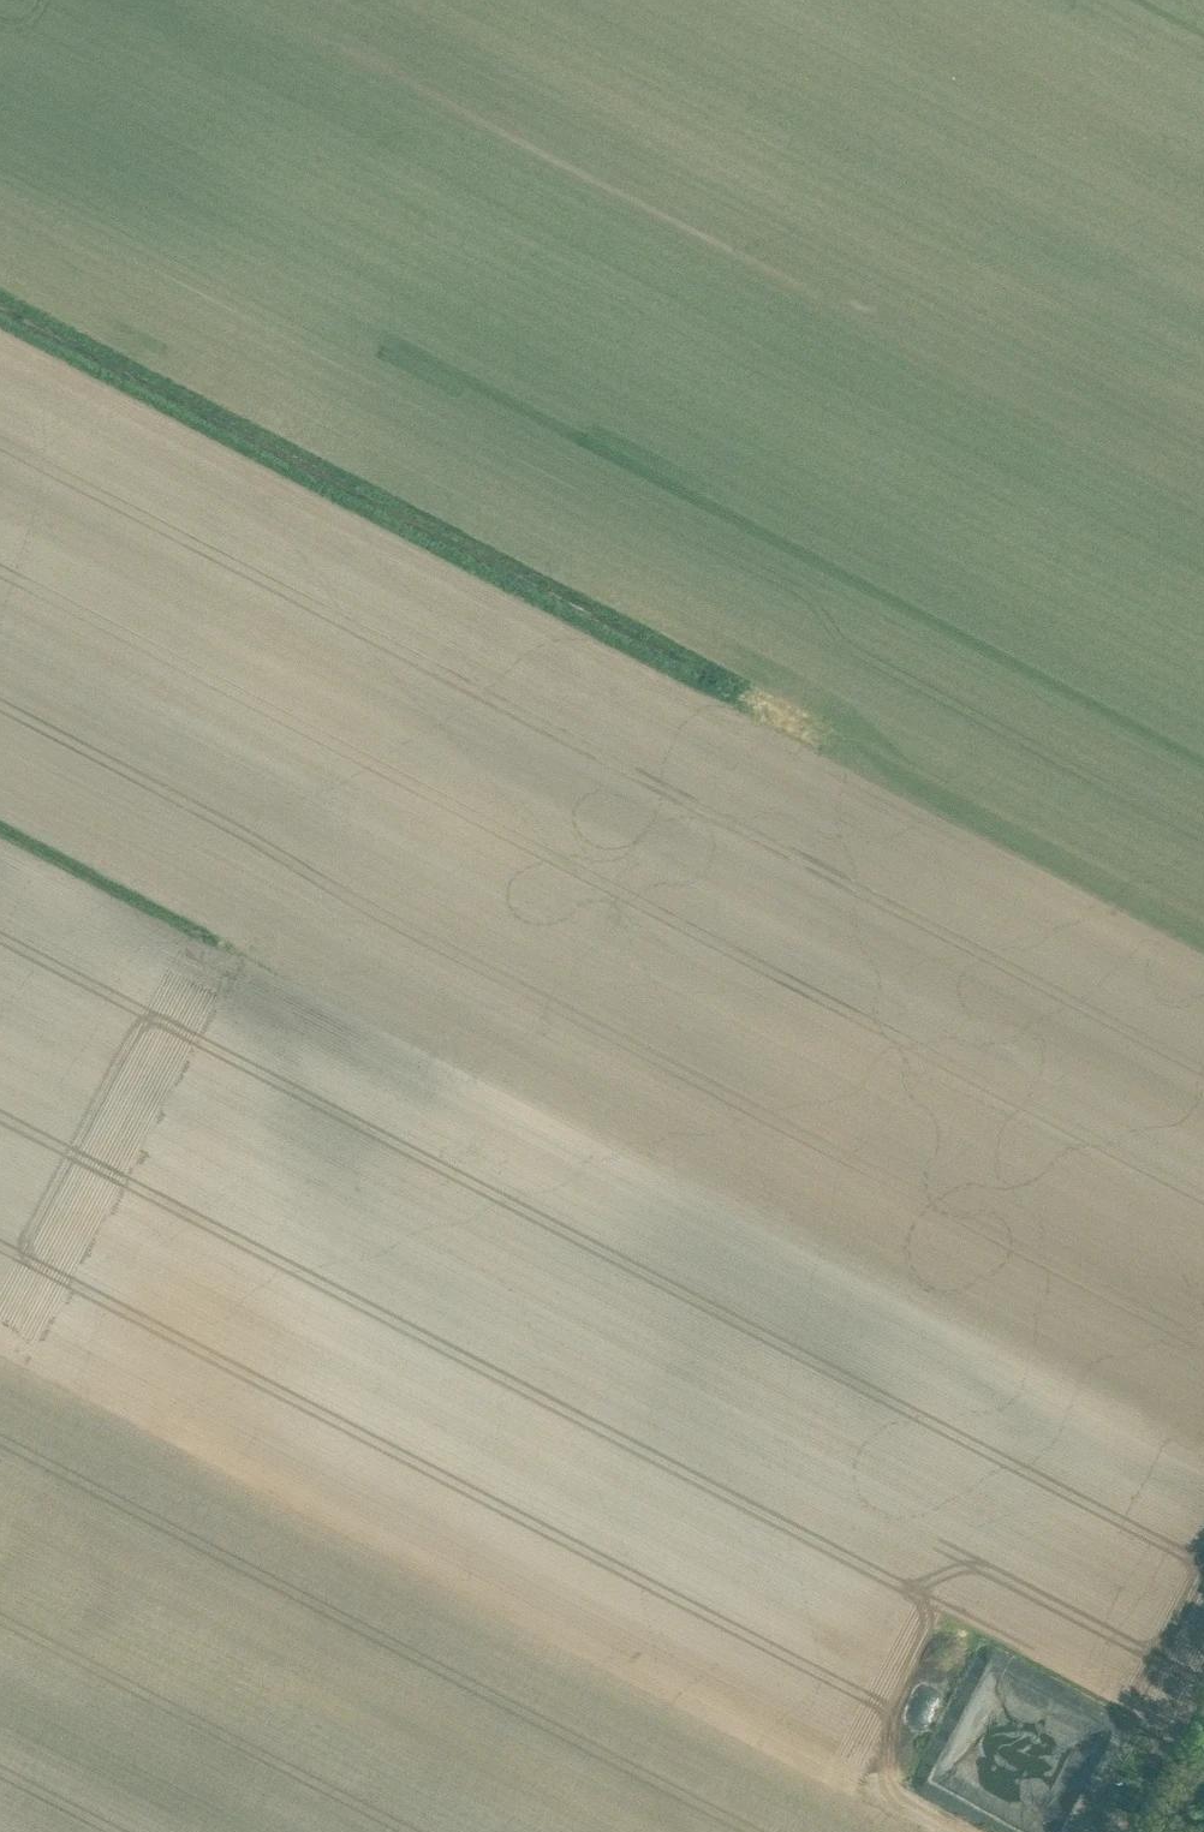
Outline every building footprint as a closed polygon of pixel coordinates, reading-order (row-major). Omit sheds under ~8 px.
[(1040,1831),(1049,1831),(1047,1805),(1055,1786),(1069,1785),(1067,1765),(1064,1724),(1054,1750),(1050,1698),(1042,1695),(1029,1726),(1005,1716),(990,1717),(989,1706),(1009,1705),(1015,1708),(1023,1707),(1022,1689),(1002,1690),(1001,1681),(979,1683),(945,1765),(952,1767),(953,1786),(988,1800),(992,1800),(993,1810),(1019,1821),(1038,1819),(1034,1829),(1040,1831)]
